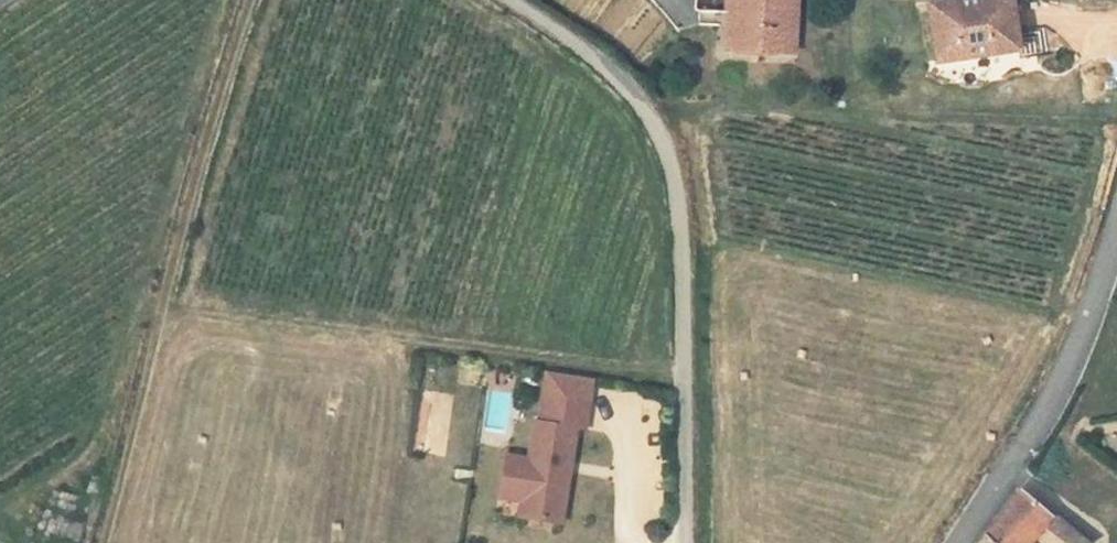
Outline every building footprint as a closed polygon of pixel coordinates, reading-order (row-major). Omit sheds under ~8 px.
[(787,57),(789,0),(735,0),(733,54),(787,57)] [(960,38),(1041,28),(1039,0),(957,0),(960,38)] [(517,502),(515,518),(555,524),(563,474),(558,473),(559,462),(565,462),(570,429),(578,431),(582,404),(586,380),(540,373),(537,397),(533,423),(529,422),(523,460),(500,457),(497,479),(501,485),(519,487),(517,502)] [(501,485),(497,479),(494,498),(517,502),(519,487),(501,485)] [(1090,540),(1021,485),(974,542),(1038,542),(1041,541),(1044,542),(1087,542),(1090,540)]
